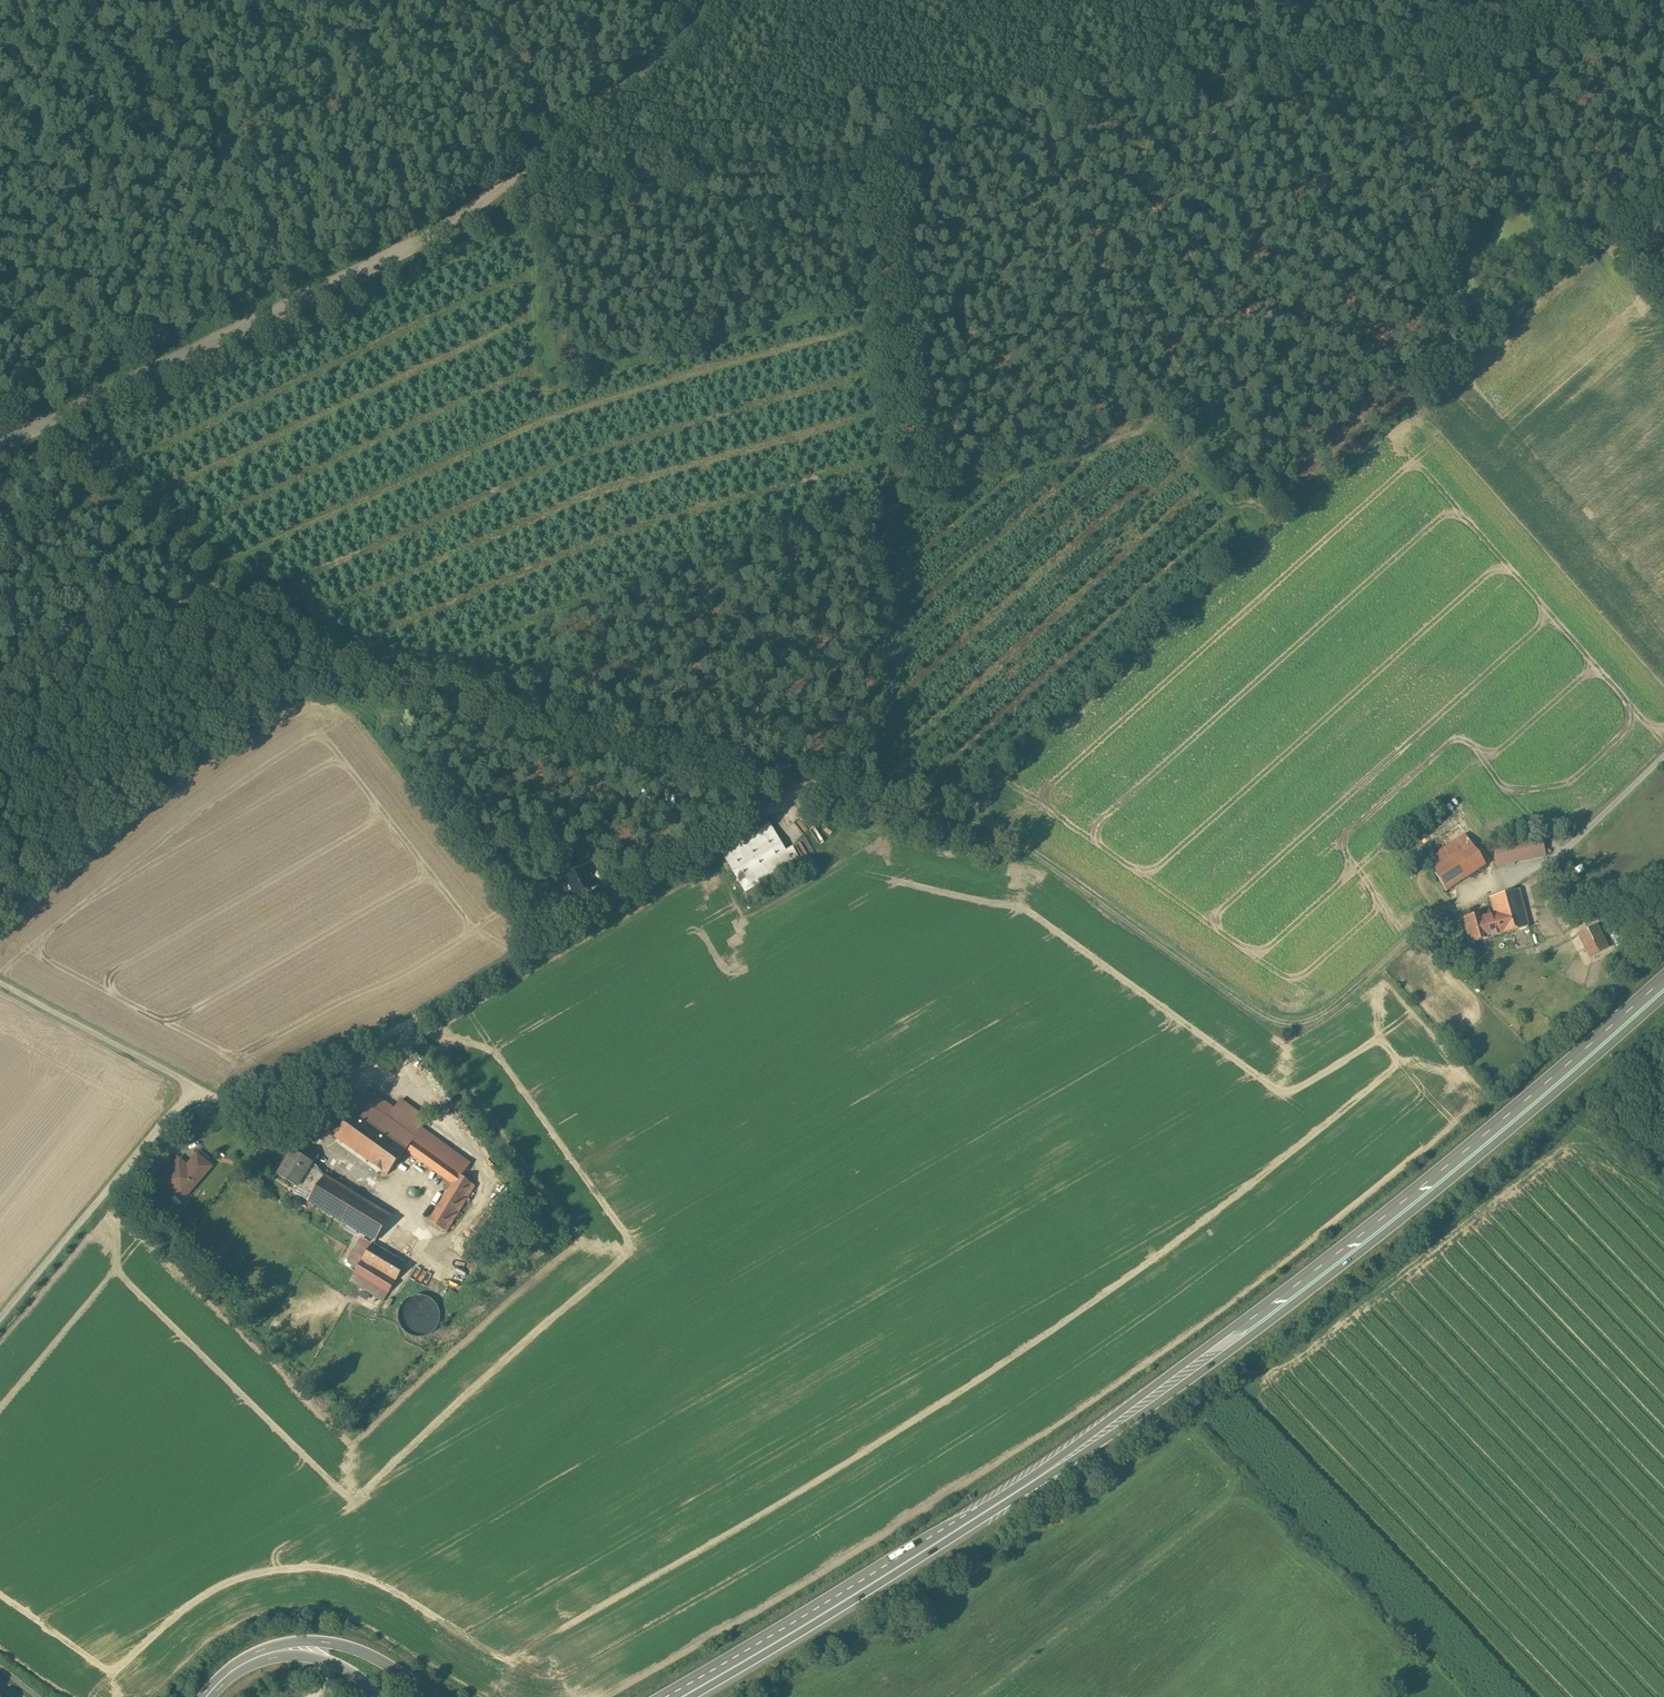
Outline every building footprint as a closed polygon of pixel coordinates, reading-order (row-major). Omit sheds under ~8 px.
[(769,823),(721,852),(745,892),(800,859),(792,847),(786,851),(769,823)] [(1465,834),(1425,861),(1432,871),(1472,845),(1465,834)] [(1541,835),(1492,845),(1496,866),(1545,854),(1541,835)] [(1472,845),(1432,871),(1445,891),(1485,864),(1472,845)] [(583,869),(566,877),(576,896),(593,887),(583,869)] [(1530,886),(1518,889),(1523,908),(1534,904),(1530,886)] [(1518,889),(1489,898),(1494,914),(1500,933),(1500,934),(1528,926),(1523,908),(1518,889)] [(1482,912),(1463,918),(1470,942),(1489,937),(1489,936),(1484,917),(1482,912)] [(1494,914),(1484,917),(1489,936),(1500,933),(1494,914)] [(1595,928),(1588,932),(1599,949),(1606,945),(1595,928)] [(1583,935),(1575,939),(1583,955),(1591,951),(1583,935)] [(369,1067),(355,1081),(364,1090),(378,1076),(369,1067)] [(333,1109),(318,1099),(313,1105),(328,1116),(333,1109)] [(414,1138),(361,1100),(354,1111),(406,1149),(414,1138)] [(354,1111),(353,1111),(335,1137),(387,1175),(406,1149),(354,1111)] [(456,1171),(415,1142),(408,1151),(453,1183),(429,1221),(447,1232),(475,1186),(455,1172),(456,1171)] [(311,1162),(293,1151),(279,1175),(297,1186),(299,1183),(313,1192),(324,1176),(314,1170),(317,1166),(311,1163),(311,1162)] [(211,1166),(196,1154),(186,1166),(186,1167),(186,1168),(189,1171),(190,1170),(191,1171),(194,1167),(203,1175),(211,1166)] [(186,1166),(178,1159),(160,1180),(169,1188),(170,1191),(173,1194),(170,1198),(170,1200),(178,1207),(189,1194),(188,1193),(192,1188),(192,1186),(197,1179),(199,1180),(203,1175),(194,1167),(191,1171),(190,1170),(189,1171),(186,1168),(186,1167),(186,1166)] [(391,1216),(324,1176),(313,1192),(308,1200),(375,1241),(391,1216)] [(395,1257),(373,1243),(356,1272),(350,1281),(383,1301),(406,1263),(395,1257)] [(409,1258),(398,1251),(395,1257),(406,1263),(409,1258)] [(419,1300),(416,1300),(413,1300),(410,1301),(407,1302),(405,1303),(403,1304),(402,1306),(400,1307),(399,1310),(397,1313),(397,1315),(396,1317),(396,1319),(396,1321),(397,1323),(397,1325),(398,1327),(399,1330),(402,1332),(404,1335),(407,1336),(410,1337),(411,1338),(414,1338),(417,1339),(421,1338),(423,1338),(425,1337),(428,1335),(430,1333),(432,1332),(433,1330),(434,1328),(435,1326),(436,1324),(437,1321),(437,1319),(437,1317),(436,1315),(436,1313),(435,1311),(434,1309),(432,1306),(430,1305),(428,1303),(426,1302),(425,1301),(422,1300),(419,1300)] [(1224,1328),(1226,1332),(1235,1327),(1233,1323),(1224,1328)]
